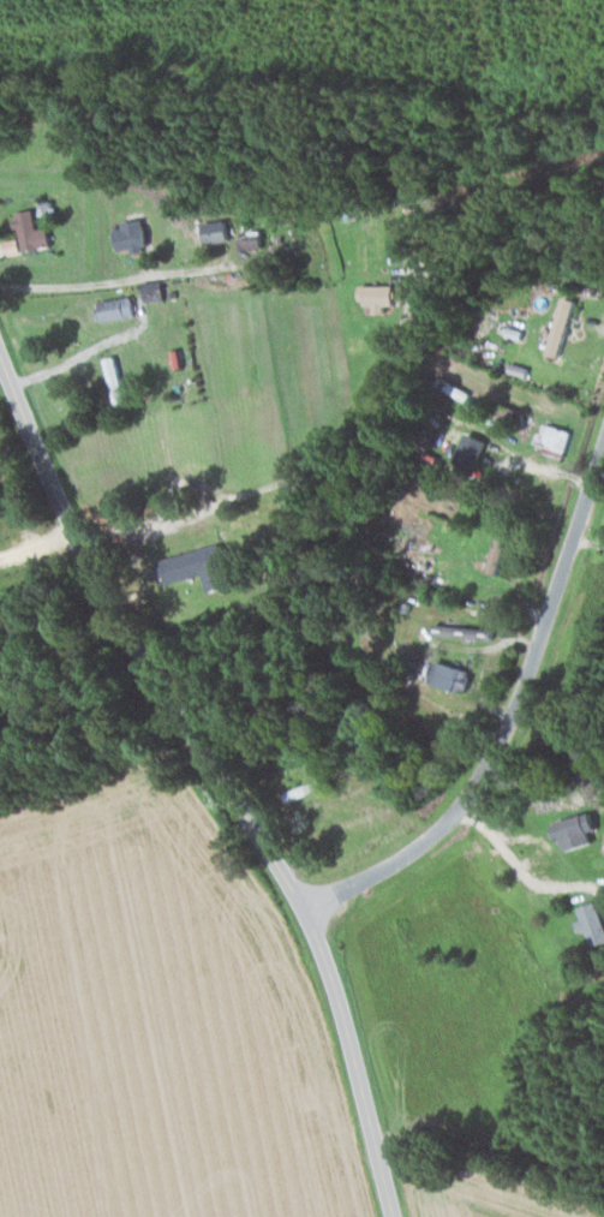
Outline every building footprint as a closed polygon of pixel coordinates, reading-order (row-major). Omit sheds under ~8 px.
[(26,249),(54,244),(51,226),(40,228),(36,210),(19,213),(26,249)] [(205,222),(208,243),(233,239),(230,218),(205,222)] [(117,224),(122,250),(152,245),(147,219),(117,224)] [(244,247),(267,247),(267,231),(243,232),(244,247)] [(145,280),(146,301),(167,300),(166,279),(145,280)] [(389,311),(389,303),(400,303),(399,283),(364,284),(365,302),(377,301),(378,312),(389,311)] [(106,319),(138,315),(135,295),(101,299),(102,310),(105,310),(106,319)] [(548,351),(562,355),(580,299),(566,295),(548,351)] [(569,451),(575,430),(546,421),(539,443),(569,451)] [(492,438),(470,431),(461,457),(483,464),(492,438)] [(491,571),(506,573),(513,533),(498,530),(491,571)] [(235,585),(226,543),(163,557),(169,583),(207,574),(211,591),(235,585)] [(471,691),(477,669),(440,660),(435,682),(471,691)] [(598,842),(594,830),(601,827),(595,810),(556,823),(561,840),(566,839),(570,851),(598,842)] [(582,931),(587,929),(593,946),(603,942),(603,912),(599,900),(579,907),(584,919),(578,921),(582,931)]
